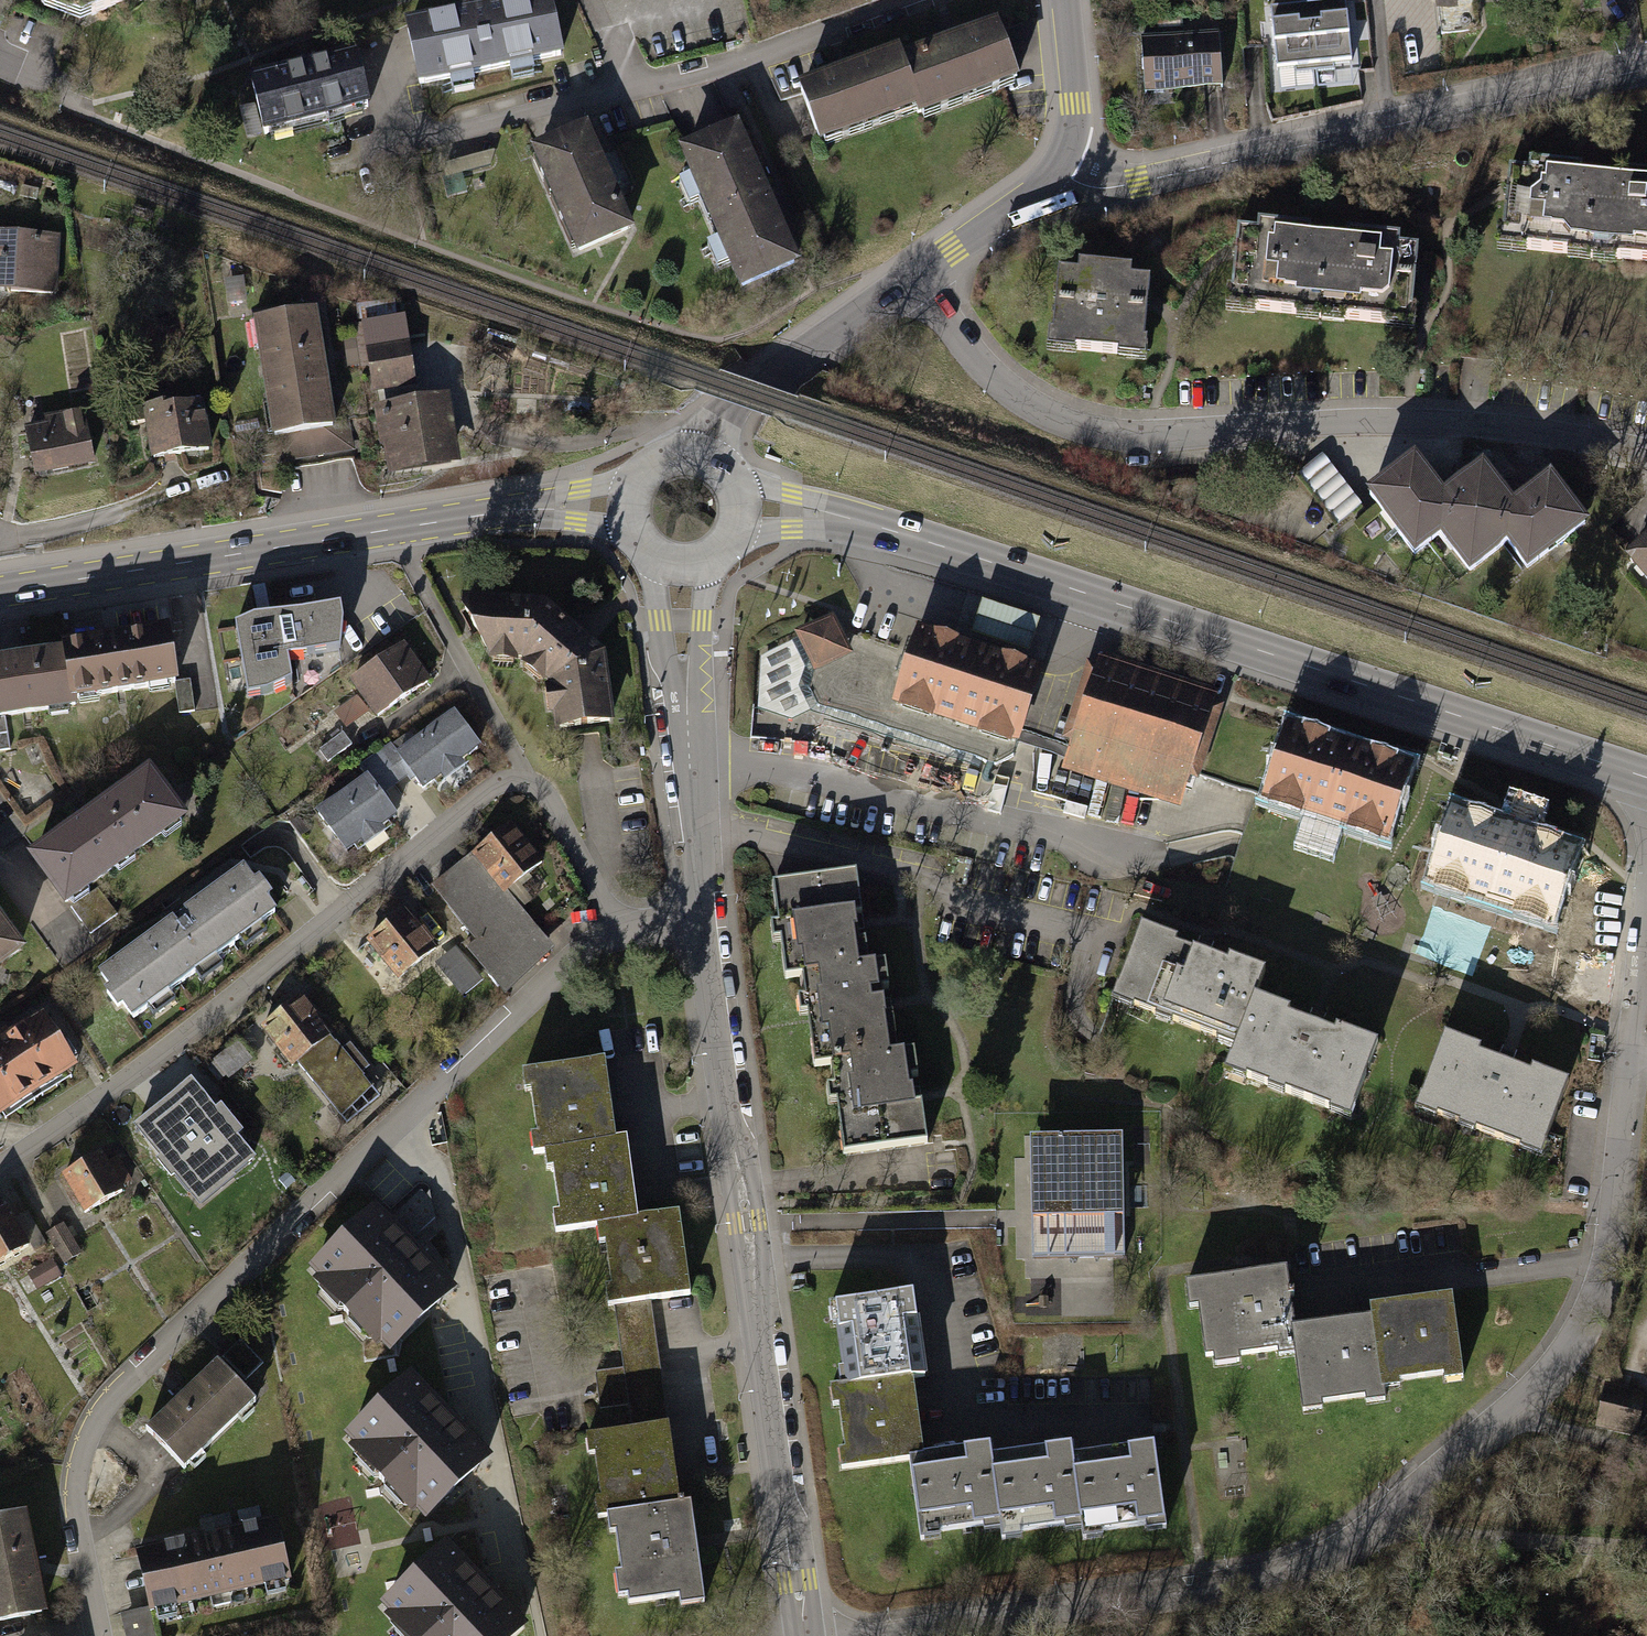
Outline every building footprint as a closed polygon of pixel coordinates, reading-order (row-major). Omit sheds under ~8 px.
[(70,29),(132,0),(57,0),(70,29)] [(395,21),(409,85),(558,60),(544,0),(500,0),(395,21)] [(1443,32),(1472,28),(1468,0),(1438,0),(1443,32)] [(1308,6),(1314,63),(1351,60),(1345,2),(1308,6)] [(1272,10),(1278,67),(1314,63),(1308,6),(1272,10)] [(994,19),(797,83),(811,137),(1009,80),(994,19)] [(1218,27),(1133,31),(1136,92),(1221,89),(1218,27)] [(355,57),(254,83),(268,135),(369,109),(355,57)] [(735,128),(683,151),(742,285),(794,263),(735,128)] [(585,131),(535,152),(578,251),(628,230),(590,142),(585,131)] [(1525,167),(1518,254),(1646,263),(1646,176),(1631,175),(1550,169),(1525,167)] [(1288,236),(1236,232),(1229,307),(1408,323),(1415,248),(1367,244),(1288,236)] [(0,236),(0,290),(53,293),(56,240),(0,236)] [(1136,359),(1140,275),(1047,270),(1042,354),(1136,359)] [(312,309),(258,318),(281,459),(352,448),(348,422),(331,425),(312,309)] [(377,388),(410,383),(401,322),(368,327),(377,388)] [(226,393),(159,402),(167,461),(234,452),(226,393)] [(441,405),(383,413),(391,465),(449,456),(441,405)] [(80,413),(25,425),(37,475),(91,463),(80,413)] [(1404,456),(1368,486),(1421,548),(1439,533),(1465,563),(1501,533),(1522,558),(1574,515),(1542,477),(1509,504),(1476,464),(1438,496),(1404,456)] [(1331,460),(1309,474),(1339,520),(1361,506),(1331,460)] [(1623,553),(1646,581),(1646,533),(1623,553)] [(466,603),(494,659),(522,659),(551,683),(558,729),(611,721),(602,656),(544,606),(466,603)] [(983,604),(973,635),(1028,653),(1039,622),(983,604)] [(236,626),(249,696),(269,692),(292,681),(289,658),(339,648),(341,620),(338,605),(300,612),(252,616),(236,626)] [(835,624),(793,644),(811,682),(853,662),(839,634),(835,624)] [(0,665),(0,715),(73,703),(72,697),(176,681),(168,632),(64,649),(65,654),(0,665)] [(811,682),(793,644),(757,661),(754,715),(798,731),(824,719),(967,760),(1006,771),(1013,747),(892,710),(908,657),(839,634),(853,662),(811,682)] [(1035,674),(914,638),(908,657),(892,710),(1013,747),(1035,674)] [(404,645),(354,682),(377,715),(428,679),(404,645)] [(1090,653),(1058,752),(1176,790),(1208,691),(1090,653)] [(455,712),(321,814),(347,849),(397,812),(391,804),(382,793),(407,773),(415,783),(423,793),(482,748),(455,712)] [(798,731),(754,715),(752,744),(822,751),(823,736),(965,773),(967,760),(824,719),(798,731)] [(1396,762),(1275,725),(1253,798),(1374,834),(1396,762)] [(146,772),(31,857),(67,906),(182,820),(146,772)] [(1569,848),(1448,811),(1426,884),(1547,920),(1569,848)] [(511,827),(475,856),(506,894),(542,865),(511,827)] [(506,894),(475,856),(436,888),(480,941),(470,949),(506,993),(555,953),(506,894)] [(244,867),(99,971),(130,1013),(275,910),(244,867)] [(846,886),(771,887),(772,930),(791,930),(791,975),(806,974),(807,1022),(828,1022),(828,1073),(844,1072),(845,1120),(884,1120),(884,1159),(914,1159),(913,1114),(913,1076),(885,1077),(884,1025),(867,1025),(867,1005),(866,971),(847,971),(847,925),(846,886)] [(405,921),(364,953),(387,983),(428,952),(405,921)] [(21,951),(0,923),(0,966),(21,951)] [(1206,956),(1146,934),(1120,1005),(1247,1052),(1234,1086),(1359,1132),(1388,1055),(1316,1028),(1269,1011),(1279,984),(1206,956)] [(308,1002),(265,1035),(299,1079),(307,1073),(336,1047),(341,1044),(308,1002)] [(0,1042),(0,1112),(71,1066),(39,1017),(0,1042)] [(1512,1063),(1455,1045),(1433,1118),(1554,1154),(1576,1082),(1512,1063)] [(336,1047),(307,1073),(346,1124),(377,1096),(336,1047)] [(605,1061),(529,1072),(541,1153),(551,1152),(616,1143),(605,1061)] [(190,1082),(133,1129),(192,1200),(212,1184),(218,1192),(256,1160),(237,1137),(242,1134),(220,1108),(215,1112),(190,1082)] [(1122,1135),(1030,1137),(1032,1259),(1125,1257),(1122,1135)] [(616,1143),(551,1152),(563,1232),(603,1227),(638,1222),(627,1141),(616,1143)] [(102,1157),(64,1179),(84,1213),(121,1192),(117,1185),(128,1179),(116,1158),(106,1164),(102,1157)] [(378,1202),(309,1266),(388,1352),(458,1288),(378,1202)] [(638,1222),(603,1227),(615,1308),(650,1303),(690,1297),(679,1216),(638,1222)] [(0,1220),(0,1262),(22,1252),(4,1217),(0,1220)] [(66,1225),(48,1236),(68,1267),(86,1256),(66,1225)] [(42,1293),(64,1277),(53,1262),(31,1277),(42,1293)] [(1283,1266),(1184,1278),(1188,1307),(1200,1306),(1206,1355),(1214,1354),(1215,1367),(1242,1363),(1240,1351),(1281,1346),(1282,1357),(1299,1355),(1295,1325),(1291,1291),(1287,1292),(1283,1266)] [(1376,1315),(1385,1390),(1405,1387),(1404,1375),(1444,1370),(1445,1381),(1467,1379),(1456,1291),(1374,1301),(1376,1315)] [(650,1303),(615,1308),(624,1370),(629,1406),(633,1433),(668,1428),(650,1303)] [(905,1304),(826,1312),(834,1389),(825,1390),(834,1476),(913,1468),(921,1541),(1002,1532),(1001,1528),(1079,1520),(1078,1513),(1160,1505),(1153,1441),(1108,1446),(1067,1450),(1067,1446),(1020,1451),(984,1455),(983,1448),(949,1451),(914,1455),(910,1420),(906,1382),(913,1381),(909,1338),(905,1304)] [(1376,1315),(1295,1325),(1299,1355),(1306,1412),(1324,1409),(1323,1401),(1365,1396),(1366,1404),(1386,1401),(1385,1390),(1376,1315)] [(239,1342),(224,1358),(247,1380),(263,1363),(239,1342)] [(218,1364),(148,1432),(184,1468),(254,1401),(218,1364)] [(629,1406),(624,1370),(596,1374),(601,1410),(629,1406)] [(497,1459),(416,1372),(347,1436),(429,1523),(497,1459)] [(1639,1393),(1599,1385),(1590,1425),(1630,1434),(1639,1393)] [(633,1433),(592,1439),(604,1520),(615,1519),(680,1510),(668,1428),(633,1433)] [(680,1510),(615,1519),(626,1599),(666,1594),(701,1589),(690,1508),(680,1510)] [(0,1519),(0,1618),(41,1609),(22,1514),(0,1519)] [(278,1523),(136,1556),(148,1610),(290,1578),(278,1523)] [(450,1542),(381,1610),(407,1635),(523,1635),(533,1626),(450,1542)]
